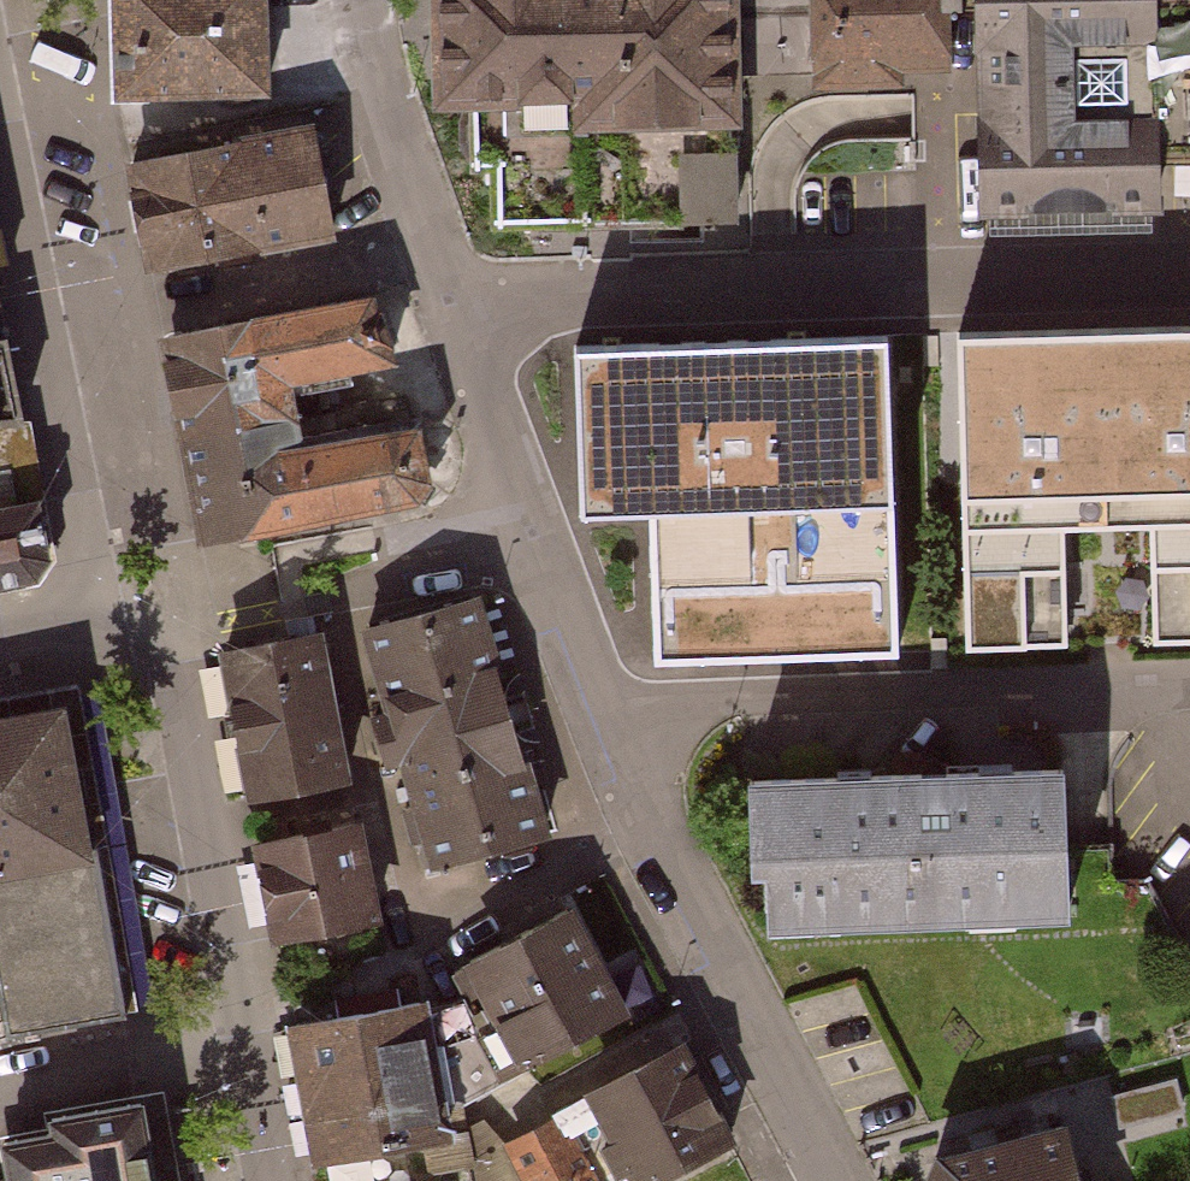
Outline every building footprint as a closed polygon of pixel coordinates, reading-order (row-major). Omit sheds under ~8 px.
[(122,93),(269,91),(267,0),(120,0),(122,93)] [(430,124),(450,124),(736,114),(738,83),(925,77),(920,0),(420,0),(430,124)] [(959,206),(1146,206),(1147,154),(1187,153),(1184,0),(954,0),(959,206)] [(486,224),(734,214),(736,114),(450,124),(453,167),(477,167),(486,224)] [(127,156),(145,267),(328,231),(304,120),(127,156)] [(202,536),(412,495),(426,478),(415,431),(300,450),(283,378),(389,357),(370,297),(163,338),(202,536)] [(23,418),(0,311),(0,418),(23,418)] [(956,335),(967,635),(1064,631),(1061,558),(1155,555),(1157,629),(1189,628),(1189,327),(956,335)] [(895,336),(570,347),(578,576),(629,574),(633,689),(907,680),(895,336)] [(47,567),(23,418),(0,418),(0,577),(47,567)] [(471,591),(360,623),(427,863),(542,827),(471,591)] [(211,657),(241,793),(350,770),(320,633),(211,657)] [(0,718),(0,1031),(114,1012),(61,707),(0,718)] [(1060,771),(744,782),(749,931),(1065,920),(1060,771)] [(252,843),(270,940),(375,921),(357,824),(252,843)] [(565,909),(454,970),(467,995),(484,986),(526,1063),(621,1011),(565,909)] [(418,998),(293,1021),(319,1158),(444,1134),(438,1101),(460,1099),(526,1063),(484,986),(467,995),(452,1003),(420,1009),(418,998)] [(474,1180),(643,1180),(730,1138),(681,1044),(505,1139),(485,1117),(464,1129),(474,1180)] [(140,1098),(50,1113),(54,1128),(3,1136),(10,1180),(155,1180),(140,1098)] [(927,1180),(1079,1180),(1063,1126),(936,1158),(927,1180)]
